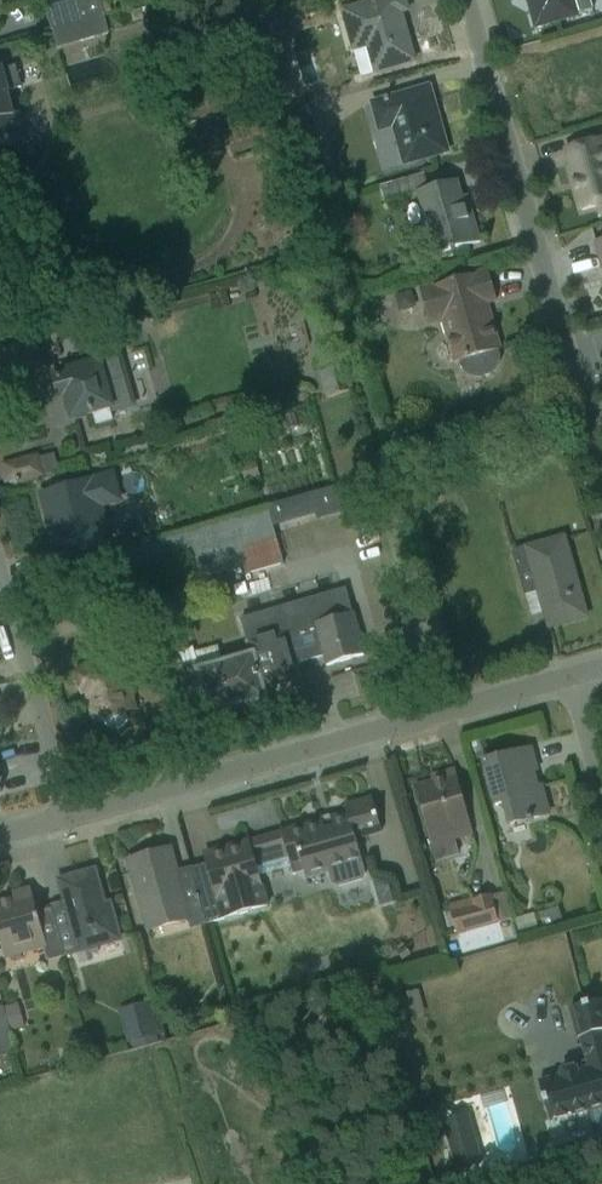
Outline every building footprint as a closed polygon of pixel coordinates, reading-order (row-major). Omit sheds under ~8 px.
[(90,14),(127,0),(85,0),(90,14)] [(412,0),(382,0),(343,10),(354,53),(371,49),(377,74),(420,64),(407,15),(415,13),(412,0)] [(582,16),(578,0),(526,0),(534,29),(582,16)] [(35,145),(13,69),(0,73),(0,155),(35,145)] [(407,166),(455,152),(431,71),(369,89),(383,135),(396,131),(407,166)] [(601,209),(601,139),(566,151),(586,214),(601,209)] [(440,262),(487,249),(466,178),(420,192),(440,262)] [(444,324),(456,366),(506,352),(494,307),(505,304),(496,272),(424,293),(434,327),(444,324)] [(79,430),(138,411),(120,357),(62,375),(79,430)] [(62,557),(117,540),(98,476),(43,493),(62,557)] [(265,502),(130,538),(143,588),(253,559),(249,544),(274,537),(265,502)] [(552,629),(591,619),(568,534),(529,545),(552,629)] [(331,672),(370,660),(356,614),(317,626),(331,672)] [(78,676),(96,729),(150,710),(121,625),(83,638),(94,671),(78,676)] [(216,719),(274,701),(259,654),(202,672),(216,719)] [(520,820),(553,811),(536,744),(488,756),(501,804),(515,800),(520,820)] [(10,791),(0,760),(0,794),(10,791)] [(436,845),(478,833),(460,772),(418,784),(436,845)] [(308,894),(378,874),(356,798),(286,818),(308,894)] [(226,918),(277,904),(257,834),(206,848),(226,918)] [(149,928),(194,917),(176,844),(130,856),(149,928)] [(86,951),(126,939),(104,865),(64,877),(86,951)] [(486,886),(446,904),(457,927),(496,910),(486,886)] [(48,945),(33,891),(0,901),(0,921),(10,956),(48,945)] [(0,1004),(0,1058),(0,1060),(21,1054),(14,1031),(26,1027),(17,998),(0,1004)] [(138,1040),(174,1040),(173,1003),(138,1003),(138,1040)] [(601,1104),(601,1030),(568,1039),(577,1074),(530,1086),(539,1121),(601,1104)] [(503,1131),(525,1127),(517,1084),(494,1088),(503,1131)]
